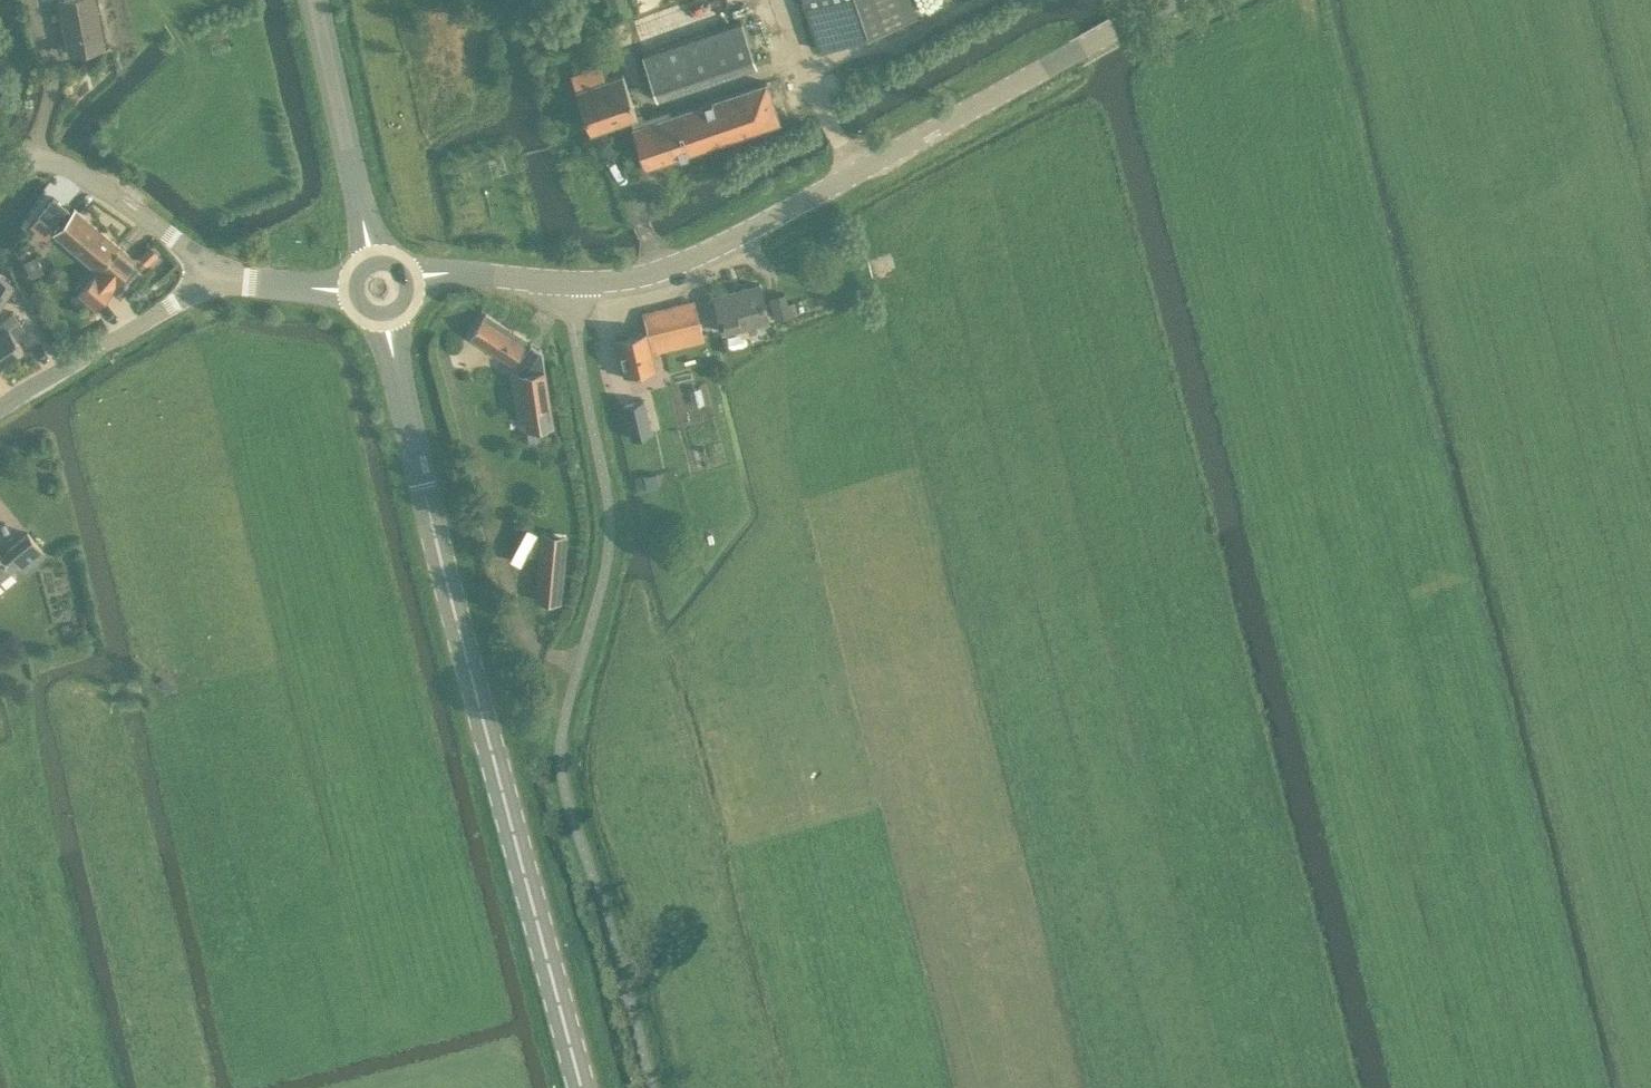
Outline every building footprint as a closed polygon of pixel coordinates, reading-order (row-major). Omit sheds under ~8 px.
[(69,52),(104,45),(96,0),(59,0),(69,52)] [(818,49),(915,17),(909,0),(801,0),(818,49)] [(657,98),(758,64),(743,21),(643,55),(657,98)] [(630,116),(633,126),(670,113),(669,108),(644,116),(642,111),(635,113),(621,72),(606,78),(601,63),(572,73),(577,86),(591,129),(630,116)] [(670,113),(633,126),(631,126),(646,168),(781,121),(767,81),(670,113)] [(38,214),(39,215),(56,229),(72,210),(54,195),(39,213),(38,214)] [(96,267),(118,243),(75,207),(72,210),(56,229),(54,231),(96,267)] [(839,232),(826,238),(830,247),(843,241),(839,232)] [(136,259),(118,243),(96,267),(98,269),(80,290),(97,305),(123,273),(129,278),(138,266),(133,262),(136,259)] [(158,253),(150,244),(139,255),(147,264),(158,253)] [(36,255),(24,261),(32,277),(44,270),(36,255)] [(12,284),(0,278),(0,305),(12,284)] [(760,283),(714,295),(723,331),(769,320),(760,283)] [(770,297),(775,319),(798,313),(795,301),(788,302),(785,293),(770,297)] [(646,330),(615,338),(624,372),(655,365),(652,351),(704,338),(694,300),(642,313),(646,330)] [(26,331),(13,310),(0,319),(0,323),(4,330),(0,333),(0,362),(23,347),(16,337),(26,331)] [(484,314),(470,337),(512,363),(517,366),(522,356),(518,354),(526,340),(484,314)] [(541,350),(529,342),(517,365),(527,427),(553,422),(541,350)] [(621,405),(630,439),(653,432),(645,398),(621,405)] [(45,553),(28,531),(1,552),(0,551),(0,577),(19,562),(25,570),(45,553)] [(542,532),(541,545),(536,599),(561,601),(565,547),(566,534),(542,532)]
